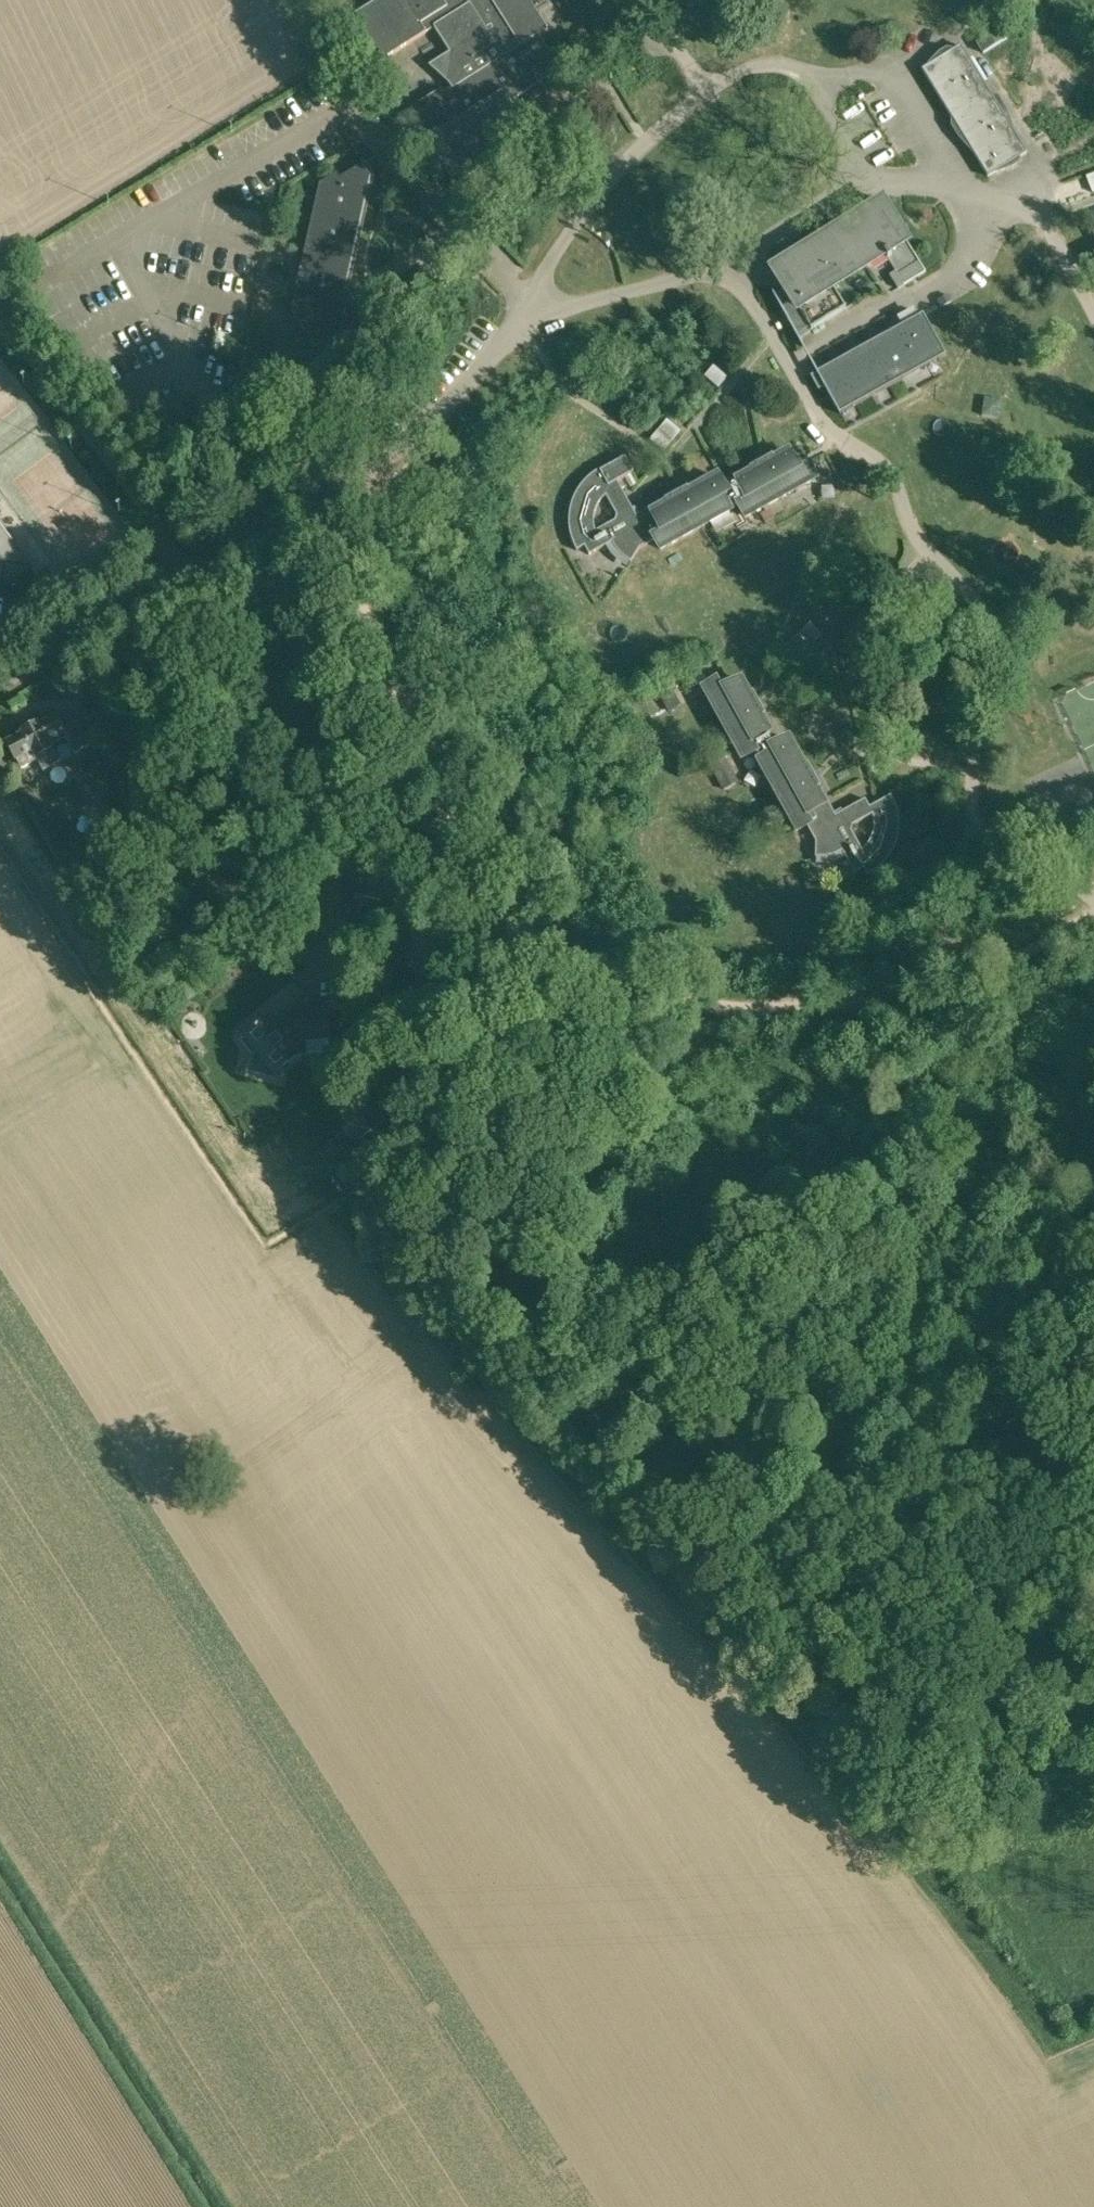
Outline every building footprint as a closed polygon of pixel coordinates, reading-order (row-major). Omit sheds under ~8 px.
[(431,30),(448,58),(432,68),(445,87),(411,108),(431,139),(427,142),(456,188),(536,137),(533,133),(542,127),(522,95),(561,70),(539,35),(548,29),(529,0),(378,0),(349,18),(377,64),(431,30)] [(936,45),(948,38),(941,25),(929,32),(936,45)] [(1000,28),(977,42),(984,53),(1007,39),(1000,28)] [(961,45),(922,69),(988,176),(1027,152),(961,45)] [(314,345),(359,355),(380,341),(349,291),(346,291),(371,177),(363,164),(341,178),(337,173),(320,184),(301,266),(310,280),(309,285),(297,283),(292,309),(314,345)] [(797,335),(810,327),(811,329),(845,307),(832,286),(885,254),(896,271),(890,275),(898,288),(926,271),(882,200),(773,268),(786,289),(776,295),(797,335)] [(818,390),(824,387),(839,414),(903,379),(900,374),(937,354),(929,338),(935,335),(923,313),(810,375),(818,390)] [(727,378),(713,366),(706,375),(719,386),(727,378)] [(667,419),(651,439),(664,450),(681,431),(667,419)] [(570,508),(569,515),(568,519),(569,527),(570,534),(572,540),(574,544),(576,550),(584,546),(589,554),(612,542),(617,549),(622,555),(630,560),(630,561),(631,562),(639,548),(655,539),(660,549),(710,521),(709,519),(738,503),(745,517),(816,478),(808,464),(804,466),(802,463),(810,458),(802,443),(795,447),(785,429),(764,441),(762,437),(739,450),(749,468),(751,471),(736,479),(737,481),(724,488),(717,475),(710,478),(700,461),(679,472),(677,469),(654,482),(664,500),(664,499),(666,503),(652,510),(650,507),(636,515),(617,480),(633,471),(625,456),(600,469),(600,468),(594,472),(588,476),(585,479),(580,485),(577,489),(574,496),(571,502),(570,508)] [(2,587),(5,585),(30,567),(0,526),(0,585),(2,587)] [(71,599),(60,584),(51,591),(62,606),(71,599)] [(820,613),(832,625),(840,616),(828,605),(820,613)] [(811,623),(792,640),(804,652),(822,634),(811,623)] [(842,850),(855,873),(863,868),(868,876),(874,872),(878,868),(883,863),(887,859),(891,853),(894,848),(896,843),(898,836),(899,830),(899,823),(899,816),(897,810),(896,806),(894,799),(891,794),(890,795),(876,771),(861,779),(870,795),(835,814),(828,800),(824,802),(817,788),(838,777),(825,754),(804,765),(789,737),(775,745),(768,731),(770,731),(762,716),(783,705),(770,682),(749,693),(741,679),(732,684),(729,678),(719,684),(717,680),(703,688),(705,693),(693,700),(710,730),(722,723),(758,789),(770,782),(797,830),(807,825),(815,840),(815,857),(817,857),(817,856),(826,856),(834,854),(842,850)] [(67,738),(76,753),(92,744),(79,720),(63,729),(55,715),(40,724),(39,722),(23,732),(23,733),(7,742),(17,762),(19,761),(23,769),(39,760),(46,771),(61,762),(52,746),(67,738)] [(100,749),(84,751),(86,764),(102,762),(100,749)] [(268,1018),(244,1038),(274,1074),(298,1054),(293,1048),(304,1039),(330,1036),(327,1008),(295,1011),(295,1017),(282,1019),(275,1026),(268,1018)]
